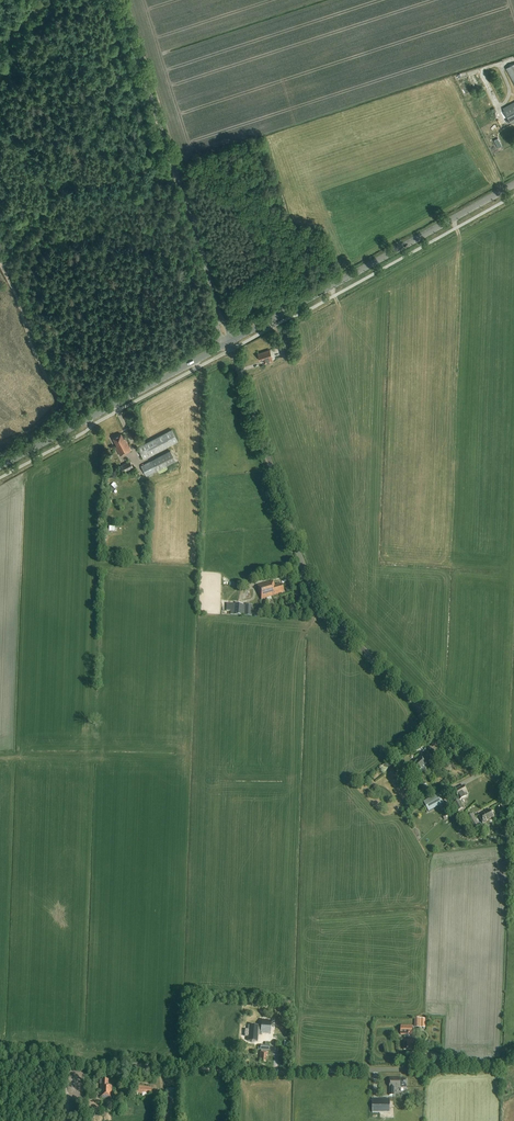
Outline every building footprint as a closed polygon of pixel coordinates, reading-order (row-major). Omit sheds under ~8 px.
[(506,69),(513,84),(513,64),(506,69)] [(503,109),(512,125),(513,124),(513,103),(503,109)] [(498,148),(502,146),(498,138),(494,141),(498,148)] [(279,346),(282,356),(290,353),(287,343),(279,346)] [(273,362),(271,357),(269,350),(258,354),(260,361),(263,360),(265,364),(273,362)] [(172,430),(137,447),(143,459),(178,441),(172,430)] [(125,438),(124,439),(121,434),(113,438),(116,446),(115,446),(120,456),(131,450),(125,438)] [(141,466),(146,476),(176,461),(170,451),(141,466)] [(130,461),(118,467),(121,473),(133,467),(130,461)] [(272,600),(271,597),(277,595),(277,594),(285,592),(282,584),(275,586),(273,581),(257,586),(261,600),(267,598),(268,601),(272,600)] [(227,604),(227,611),(231,612),(231,615),(252,617),(253,606),(227,604)] [(429,753),(424,758),(421,754),(409,766),(418,776),(430,765),(429,764),(435,759),(429,753)] [(380,768),(383,772),(389,768),(386,764),(380,768)] [(464,786),(455,791),(456,794),(454,795),(457,801),(454,803),(458,811),(463,808),(459,801),(466,797),(466,796),(467,796),(467,795),(466,793),(467,792),(464,786)] [(438,794),(424,802),(429,812),(443,804),(438,794)] [(490,810),(487,812),(487,811),(479,816),(483,824),(487,821),(487,820),(494,817),(490,810)] [(473,814),(467,818),(473,830),(479,826),(473,814)] [(426,1027),(426,1019),(415,1019),(415,1028),(422,1028),(422,1027),(426,1027)] [(412,1035),(412,1026),(401,1025),(401,1035),(405,1035),(412,1035)] [(408,1040),(409,1035),(405,1035),(405,1040),(403,1040),(403,1050),(412,1050),(412,1040),(408,1040)] [(269,1050),(269,1042),(265,1042),(265,1045),(258,1045),(257,1049),(260,1049),(260,1050),(269,1050)] [(265,1062),(266,1056),(267,1056),(268,1052),(260,1052),(259,1061),(261,1061),(261,1062),(265,1062)] [(401,1078),(390,1078),(390,1095),(394,1096),(394,1088),(407,1088),(407,1079),(401,1079),(401,1078)] [(100,1079),(100,1081),(100,1084),(101,1084),(100,1097),(111,1098),(112,1086),(108,1086),(108,1080),(100,1079)] [(135,1086),(135,1093),(134,1094),(135,1094),(135,1096),(138,1096),(138,1094),(142,1094),(142,1097),(147,1097),(147,1095),(151,1095),(151,1087),(135,1086)] [(390,1100),(379,1100),(380,1109),(387,1109),(387,1105),(391,1105),(390,1100)]
